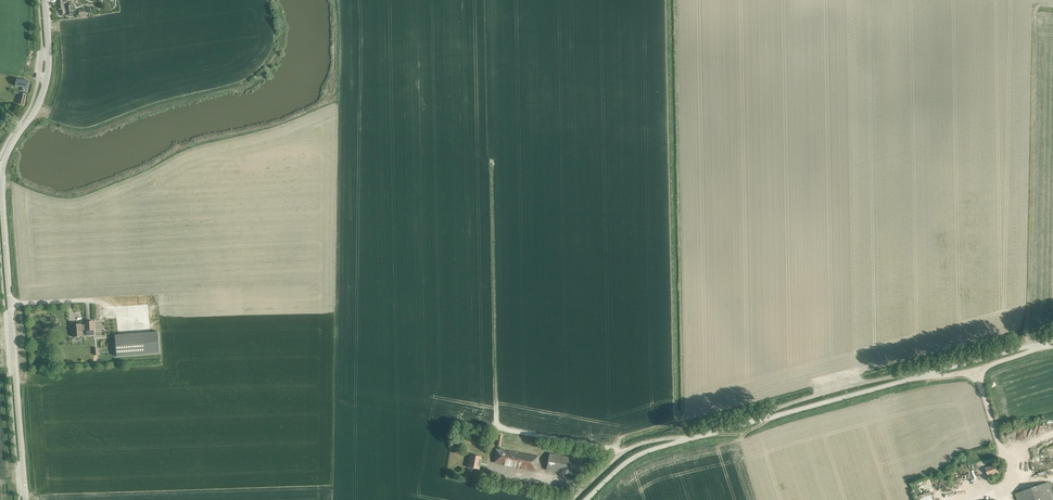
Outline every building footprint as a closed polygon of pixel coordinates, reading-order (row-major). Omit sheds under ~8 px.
[(59,10),(60,9),(61,15),(65,14),(66,14),(67,15),(73,15),(72,5),(66,6),(64,7),(63,3),(66,2),(68,1),(68,0),(57,0),(59,10)] [(27,92),(29,81),(17,79),(15,86),(23,88),(22,91),(27,92)] [(15,91),(14,93),(21,94),(18,104),(24,105),(27,94),(15,91)] [(82,324),(72,325),(72,330),(73,329),(73,332),(72,332),(73,337),(82,337),(82,330),(86,330),(86,331),(88,331),(89,336),(94,335),(94,330),(93,322),(86,322),(86,325),(82,325),(82,324)] [(158,332),(115,335),(117,357),(160,354),(158,332)] [(536,471),(538,457),(496,449),(494,463),(536,471)] [(579,476),(582,460),(550,454),(547,470),(579,476)] [(479,469),(482,457),(470,455),(468,467),(479,469)] [(988,477),(1002,472),(1000,467),(996,468),(995,464),(985,468),(988,477)] [(1048,482),(1015,494),(1017,499),(1052,499),(1052,496),(1048,482)]
